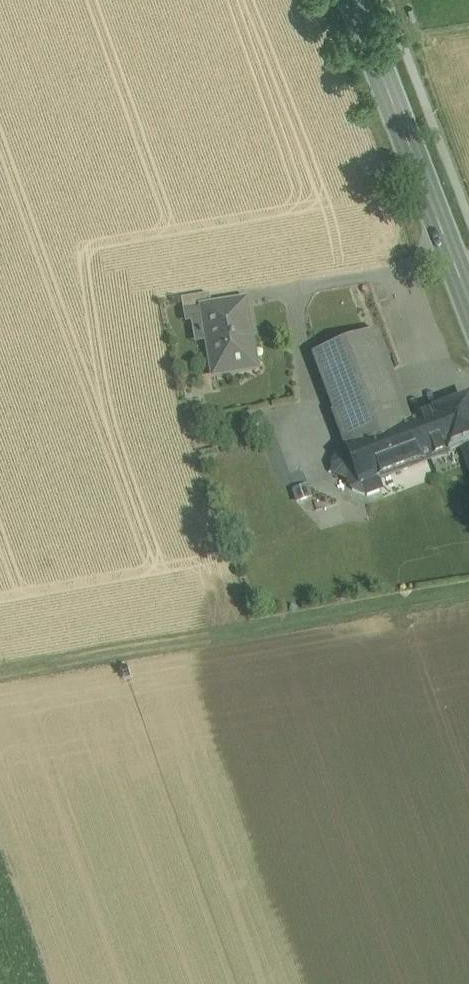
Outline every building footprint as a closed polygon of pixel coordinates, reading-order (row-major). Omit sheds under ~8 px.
[(216,308),(188,313),(190,327),(210,324),(210,322),(218,321),(216,308)] [(252,315),(218,321),(210,322),(210,324),(221,389),(263,382),(252,315)] [(379,332),(315,356),(336,413),(335,413),(346,444),(346,446),(347,447),(411,423),(412,423),(392,370),(393,370),(379,332)] [(411,423),(426,462),(449,453),(463,448),(468,446),(468,401),(412,423),(411,423)] [(411,423),(347,447),(346,446),(343,447),(338,458),(340,463),(334,465),(337,475),(349,480),(352,489),(352,490),(367,496),(381,491),(377,481),(426,462),(411,423)] [(449,453),(457,473),(468,468),(468,464),(463,448),(449,453)]
